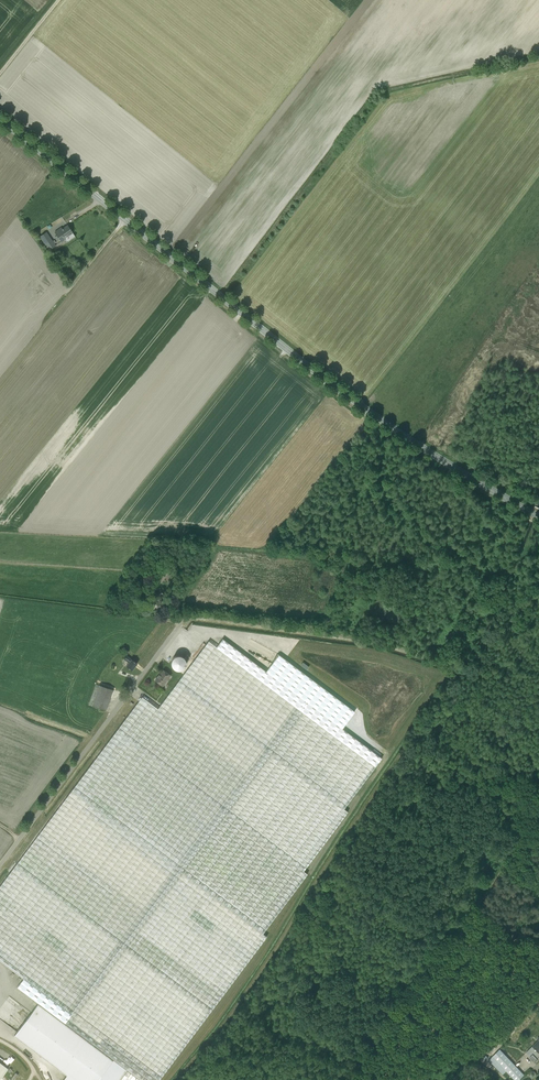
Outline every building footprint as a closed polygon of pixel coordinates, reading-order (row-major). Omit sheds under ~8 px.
[(57,235),(59,239),(61,242),(65,240),(66,243),(75,237),(67,226),(61,229),(61,228),(54,232),(57,235)] [(46,233),(40,237),(47,246),(52,242),(46,233)] [(52,242),(47,246),(49,250),(55,247),(52,242)] [(174,550),(171,557),(169,560),(175,563),(178,557),(180,553),(174,550)] [(150,590),(139,584),(137,587),(148,594),(150,590)] [(158,597),(150,606),(154,609),(156,607),(159,610),(165,603),(158,597)] [(73,789),(0,886),(0,961),(23,979),(17,988),(38,1003),(14,1036),(67,1075),(63,1079),(98,1079),(113,1059),(141,1079),(158,1079),(265,935),(263,933),(307,874),(303,870),(348,812),(344,809),(381,758),(342,729),(355,712),(279,655),(266,672),(223,639),(216,647),(209,641),(161,704),(157,709),(142,697),(139,701),(73,789)] [(137,663),(132,659),(131,659),(127,655),(124,659),(129,663),(126,666),(132,670),(137,663)] [(161,672),(155,680),(163,686),(170,675),(164,670),(162,673),(161,672)] [(99,685),(92,705),(106,710),(113,690),(99,685)] [(493,1037),(485,1046),(489,1050),(498,1040),(493,1037)] [(526,1050),(529,1053),(533,1049),(538,1055),(538,1038),(526,1050)] [(514,1061),(500,1047),(489,1058),(503,1072),(507,1068),(514,1061)] [(524,1072),(514,1061),(507,1068),(517,1079),(524,1072)] [(3,1076),(8,1069),(0,1062),(0,1079),(3,1076)]
